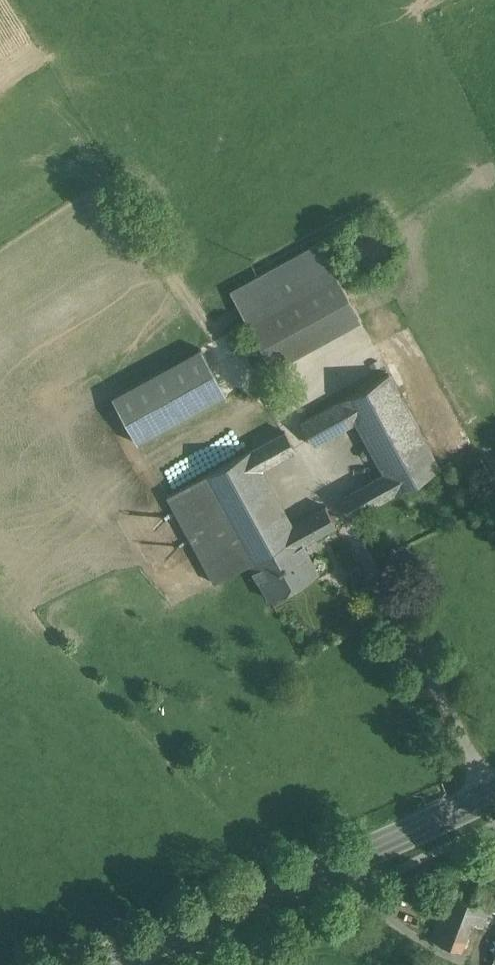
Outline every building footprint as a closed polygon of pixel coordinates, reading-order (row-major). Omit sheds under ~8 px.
[(315,246),(226,294),(244,326),(333,278),(315,246)] [(333,278),(244,326),(268,371),(357,323),(333,278)] [(201,348),(112,397),(138,443),(226,394),(201,348)] [(380,477),(339,500),(350,518),(437,471),(387,379),(298,427),(310,449),(352,426),(380,477)] [(281,436),(248,454),(257,473),(291,454),(281,436)] [(257,473),(248,454),(199,480),(247,568),(249,573),(298,547),(288,528),(257,473)] [(247,568),(199,480),(163,500),(210,588),(247,568)] [(322,510),(288,528),(298,547),(331,528),(322,510)] [(298,547),(249,573),(267,605),(315,578),(298,547)] [(471,902),(489,909),(494,895),(494,890),(478,884),(471,902)] [(471,902),(448,893),(431,938),(461,949),(472,922),(483,927),(489,909),(471,902)]
